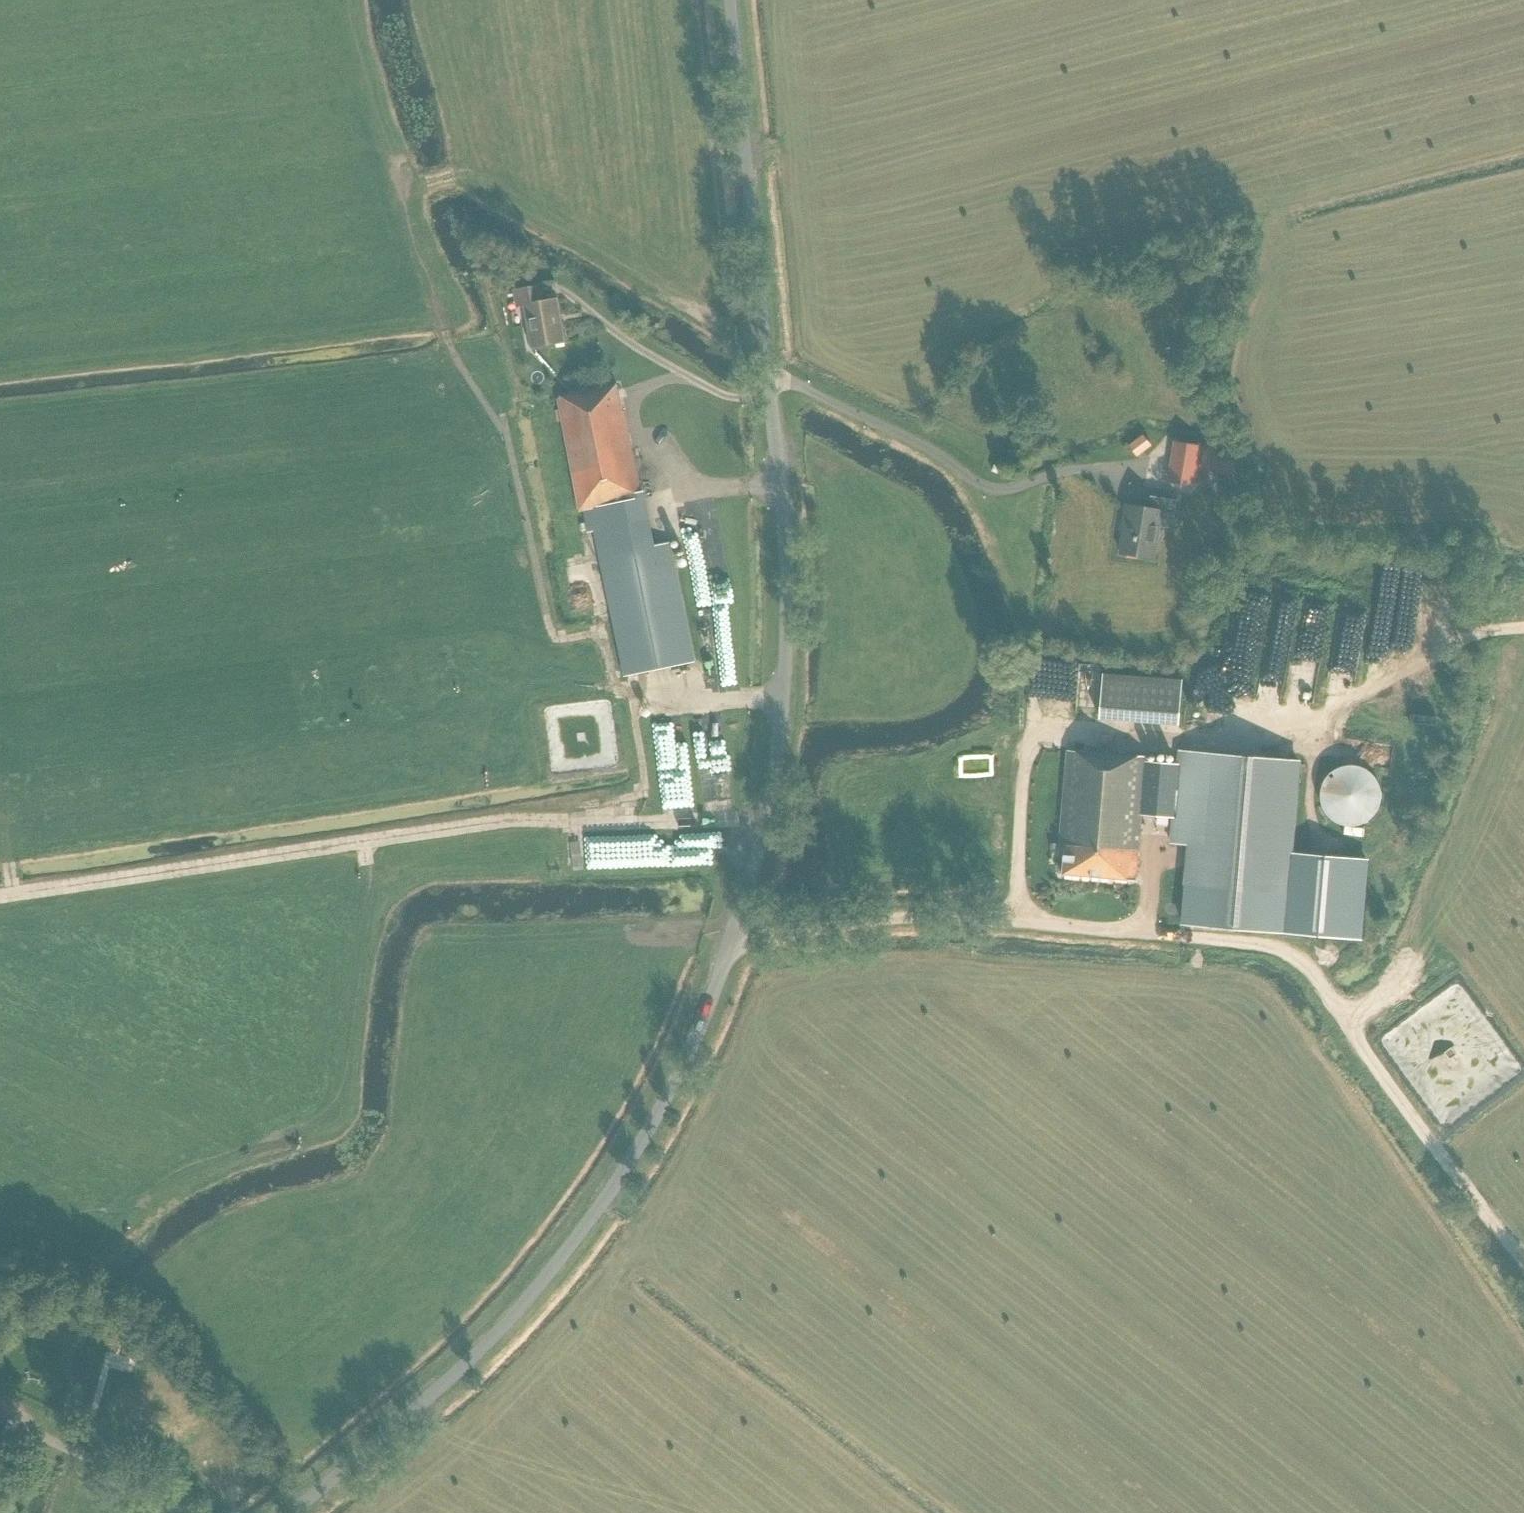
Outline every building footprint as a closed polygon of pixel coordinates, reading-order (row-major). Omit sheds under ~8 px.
[(542,300),(539,284),(515,288),(518,304),(526,303),(533,345),(565,340),(557,297),(542,300)] [(623,410),(618,384),(559,397),(581,509),(585,508),(589,531),(598,529),(604,555),(629,673),(693,660),(669,542),(654,545),(642,491),(625,410),(623,410)] [(1139,458),(1152,449),(1144,438),(1131,447),(1139,458)] [(1195,485),(1201,445),(1174,441),(1168,480),(1195,485)] [(1231,474),(1237,452),(1205,444),(1199,466),(1231,474)] [(1173,527),(1178,500),(1151,495),(1149,508),(1127,504),(1124,522),(1127,523),(1122,552),(1155,558),(1160,525),(1173,527)] [(1179,725),(1182,679),(1103,672),(1099,718),(1179,725)] [(1178,924),(1353,939),(1360,859),(1288,853),(1294,760),(1178,749),(1178,763),(1145,760),(1145,756),(1067,750),(1059,844),(1065,844),(1063,873),(1135,879),(1141,814),(1173,816),(1170,843),(1185,845),(1178,924)] [(730,755),(699,756),(700,786),(732,785),(730,755)] [(1352,826),(1359,825),(1367,821),(1373,816),(1377,810),(1380,802),(1380,794),(1379,786),(1376,779),(1371,773),(1364,768),(1357,766),(1348,765),(1338,767),(1331,771),(1326,776),(1322,783),(1319,791),(1319,799),(1321,807),(1325,813),(1330,819),(1337,823),(1345,826),(1352,826)]
